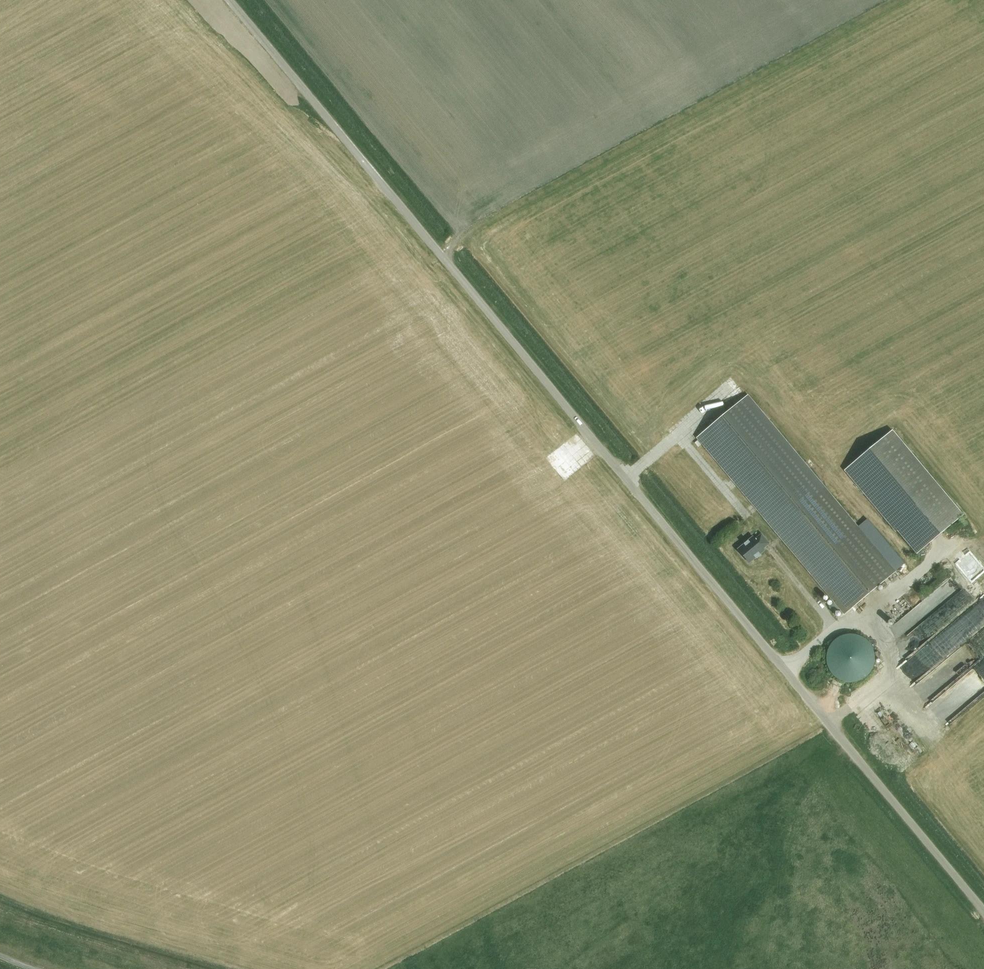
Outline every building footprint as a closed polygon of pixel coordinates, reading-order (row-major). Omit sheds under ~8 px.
[(746,396),(698,437),(846,613),(894,573),(746,396)] [(892,430),(846,469),(917,554),(963,515),(892,430)] [(765,550),(753,537),(738,550),(750,563),(757,557),(757,558),(761,555),(760,554),(765,550)] [(852,683),(856,682),(859,681),(862,680),(865,678),(868,676),(870,673),(872,671),(874,667),(875,664),(876,661),(876,657),(876,654),(875,650),(873,647),(872,644),(870,641),(867,639),(864,637),(861,635),(858,634),(855,633),(851,633),(848,633),(844,634),(841,635),(838,637),(835,639),(833,641),(830,644),(829,647),(827,650),(826,653),(826,657),(826,660),(827,664),(828,667),(829,670),(831,673),(833,676),(836,678),(839,680),(842,681),(845,682),(849,683),(852,683)] [(938,689),(943,684),(938,679),(931,687),(930,686),(922,693),(930,701),(940,691),(938,689)]
